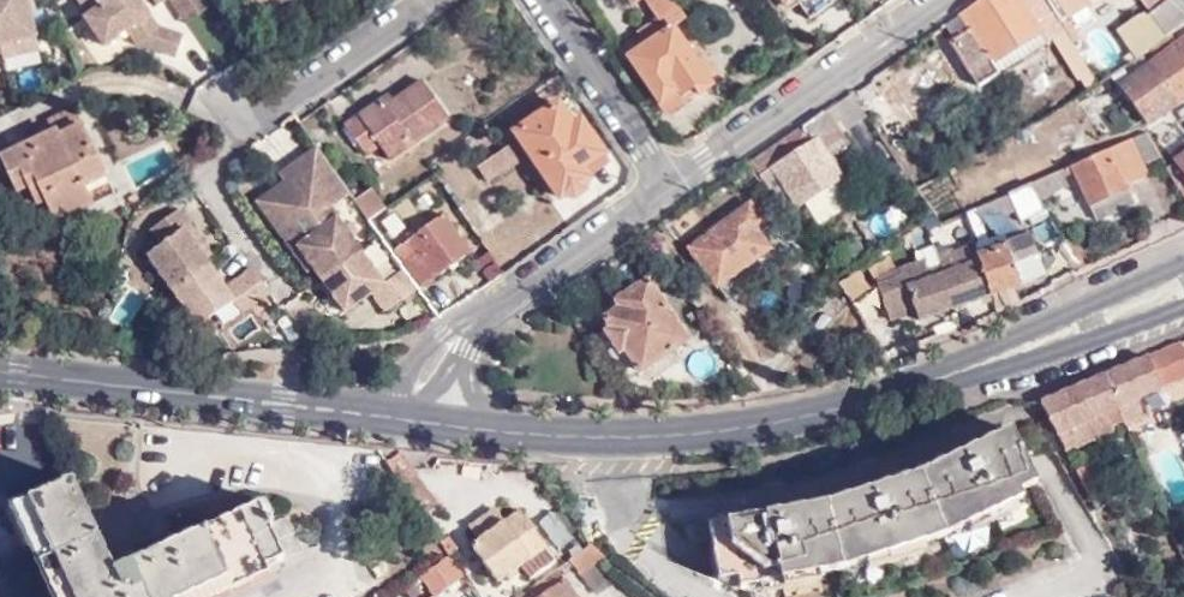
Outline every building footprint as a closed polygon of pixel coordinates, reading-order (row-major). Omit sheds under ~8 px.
[(2,57),(3,61),(39,53),(27,0),(0,0),(0,46),(2,57)] [(87,15),(83,19),(102,48),(126,33),(135,47),(172,64),(183,44),(157,31),(137,0),(77,0),(87,15)] [(207,0),(167,0),(184,26),(211,7),(207,0)] [(674,0),(645,0),(657,17),(633,33),(640,45),(625,54),(668,118),(683,108),(679,101),(694,91),(700,98),(713,88),(674,29),(687,19),(674,0)] [(1040,31),(1046,40),(1048,39),(1077,81),(1082,77),(1091,90),(1098,87),(1071,44),(1074,42),(1066,31),(1044,0),(980,0),(956,16),(966,30),(953,39),(947,43),(969,76),(989,62),(990,64),(1040,31)] [(1066,31),(1074,42),(1078,39),(1063,18),(1092,0),(1044,0),(1066,31)] [(1116,31),(1136,58),(1183,22),(1183,14),(1168,0),(1138,0),(1137,0),(1144,10),(1116,31)] [(953,39),(966,30),(956,16),(954,18),(943,25),(953,39)] [(977,87),(1046,40),(1040,31),(990,64),(989,62),(969,76),(977,87)] [(1117,89),(1146,128),(1183,100),(1183,40),(1117,89)] [(388,163),(448,122),(423,79),(390,99),(387,95),(342,124),(364,157),(378,148),(388,163)] [(887,131),(901,121),(881,91),(867,102),(887,131)] [(864,119),(867,117),(853,95),(849,97),(864,119)] [(843,133),(864,119),(849,97),(828,111),(843,133)] [(584,179),(587,177),(580,168),(601,154),(579,121),(571,126),(555,104),(514,131),(557,196),(561,195),(566,197),(575,195),(580,190),(583,185),(584,179)] [(58,137),(79,127),(71,110),(50,119),(56,131),(58,137)] [(783,216),(841,178),(828,159),(850,144),(843,133),(828,111),(748,164),(783,216)] [(79,127),(58,137),(56,131),(0,157),(0,158),(16,192),(26,187),(36,206),(44,202),(55,223),(92,205),(83,185),(102,175),(79,127)] [(1148,136),(1068,171),(1093,225),(1130,208),(1122,189),(1142,181),(1140,176),(1163,166),(1148,136)] [(322,156),(316,148),(278,175),(284,183),(286,182),(290,186),(297,179),(294,176),(322,156)] [(487,180),(515,163),(506,148),(478,165),(487,180)] [(580,168),(587,177),(608,163),(601,154),(580,168)] [(286,182),(284,183),(257,203),(278,232),(284,229),(311,267),(345,314),(371,296),(384,314),(416,291),(402,270),(381,285),(328,209),(349,196),(322,156),(294,176),(297,179),(290,186),(286,182)] [(1167,173),(1183,205),(1183,160),(1167,173)] [(1052,178),(1029,189),(1035,200),(1058,192),(1052,178)] [(366,220),(382,208),(369,189),(352,199),(366,220)] [(1029,189),(1008,197),(1019,220),(1040,210),(1035,200),(1029,189)] [(710,287),(767,246),(754,229),(760,225),(747,206),(685,249),(710,287)] [(386,242),(406,229),(391,208),(372,222),(386,242)] [(147,258),(170,292),(208,267),(204,261),(184,232),(190,226),(180,211),(144,236),(155,253),(147,258)] [(438,215),(402,242),(407,249),(396,256),(417,287),(464,253),(438,215)] [(211,257),(190,226),(184,232),(204,261),(211,257)] [(284,229),(278,232),(306,272),(311,267),(284,229)] [(917,320),(1017,285),(1010,264),(1035,256),(1027,236),(1002,245),(1000,241),(995,243),(993,240),(936,262),(941,275),(930,280),(924,263),(898,272),(900,279),(876,286),(889,321),(915,313),(917,320)] [(361,247),(375,275),(391,267),(378,239),(361,247)] [(1061,252),(1074,277),(1080,274),(1067,249),(1061,252)] [(195,329),(233,304),(224,290),(208,267),(170,292),(195,329)] [(270,297),(252,271),(233,284),(251,309),(270,297)] [(682,341),(642,280),(611,300),(615,306),(598,316),(606,328),(600,331),(614,354),(620,349),(633,372),(682,341)] [(251,309),(233,284),(224,290),(233,304),(241,315),(251,309)] [(1123,426),(1144,416),(1136,399),(1183,380),(1183,355),(1180,345),(1102,378),(1117,411),(1123,426)] [(1117,411),(1102,378),(1039,405),(1053,437),(1117,411)] [(948,533),(1017,502),(1014,493),(1033,484),(1006,432),(962,453),(912,477),(870,490),(817,507),(764,518),(759,519),(722,526),(704,529),(715,585),(733,581),(735,588),(771,581),(894,552),(948,533)] [(70,479),(24,500),(10,506),(43,580),(50,596),(199,596),(281,561),(279,555),(300,546),(286,516),(265,525),(257,506),(217,523),(132,561),(125,544),(114,549),(103,554),(70,479)] [(469,529),(478,542),(504,523),(495,511),(469,529)] [(539,521),(558,550),(573,540),(554,511),(539,521)] [(504,523),(478,542),(469,547),(496,584),(519,568),(529,581),(555,562),(519,512),(504,523)] [(587,546),(582,549),(567,560),(571,566),(577,575),(601,557),(587,546)] [(447,556),(419,576),(433,596),(460,578),(447,556)] [(567,560),(553,570),(558,575),(571,566),(567,560)] [(516,596),(573,596),(558,575),(553,570),(516,596)]
